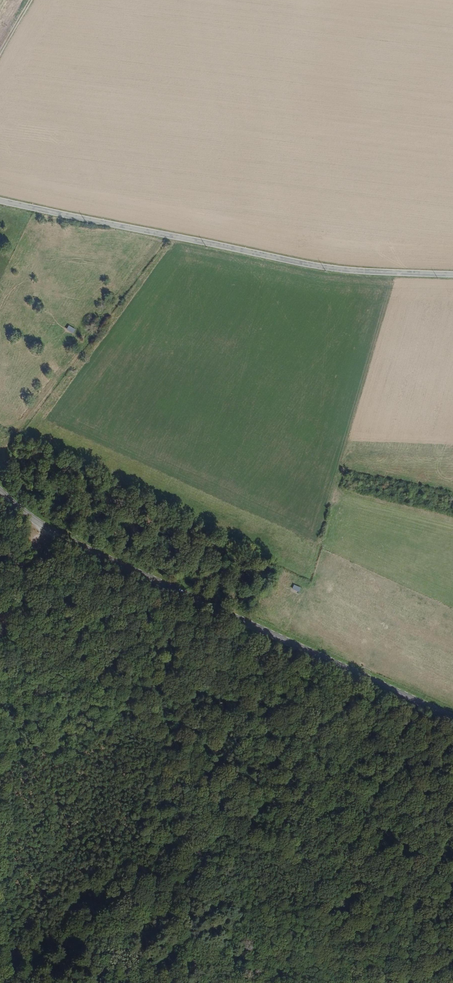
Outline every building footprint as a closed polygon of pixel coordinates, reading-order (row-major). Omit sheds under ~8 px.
[(69,325),(67,329),(73,333),(76,329),(69,325)]
